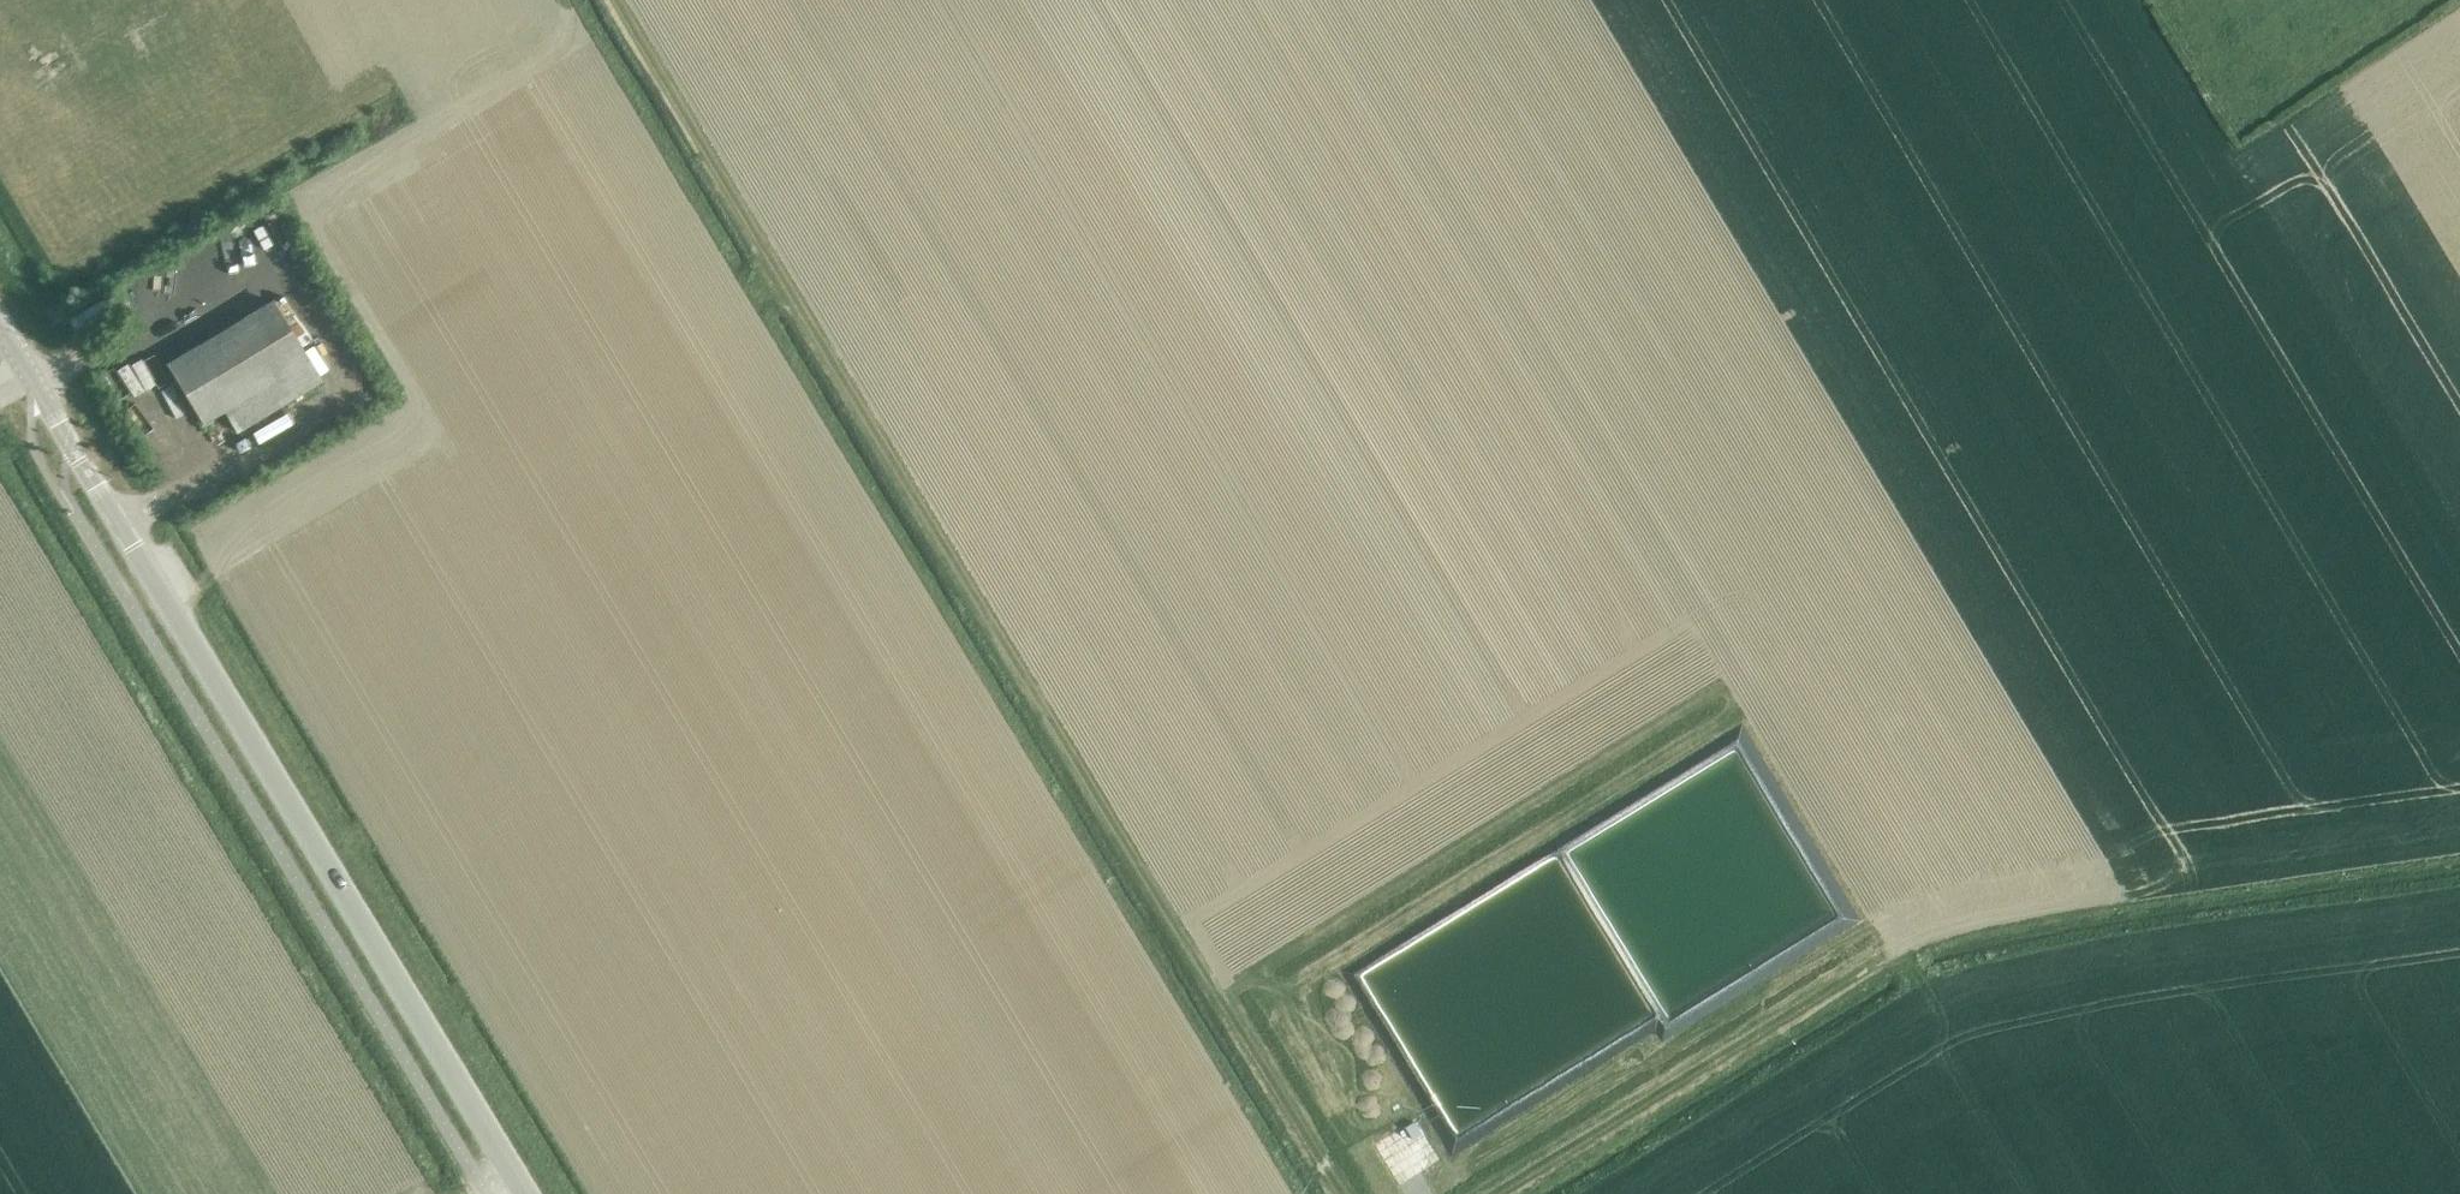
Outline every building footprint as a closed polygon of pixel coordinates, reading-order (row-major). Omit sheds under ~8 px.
[(237,431),(320,381),(272,301),(167,365),(203,424),(225,411),(237,431)]
